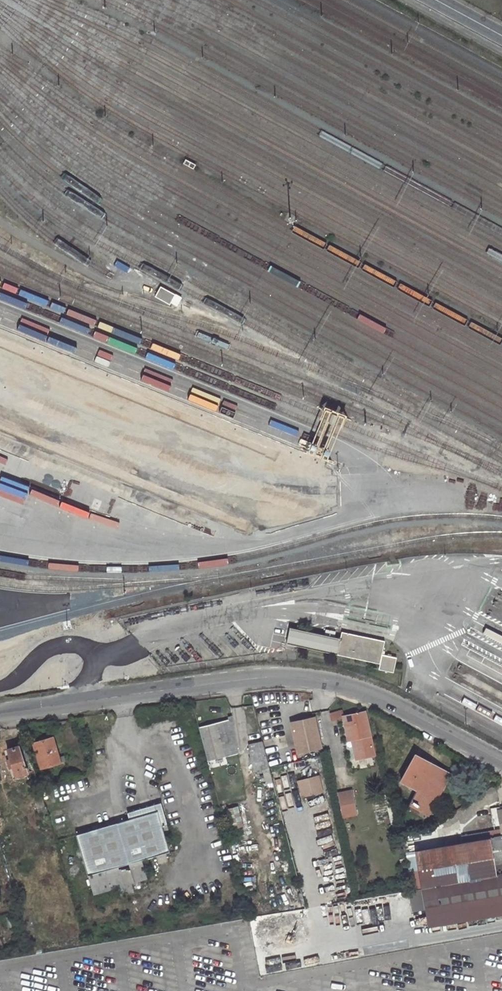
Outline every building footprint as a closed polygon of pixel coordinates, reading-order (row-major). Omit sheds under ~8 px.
[(174,294),(160,286),(154,296),(168,304),(174,294)] [(384,650),(386,638),(342,629),(340,637),(291,628),(288,642),(381,660),(381,665),(396,668),(399,653),(384,650)] [(343,711),(332,714),(333,720),(345,717),(343,711)] [(378,756),(367,712),(345,717),(350,741),(353,740),(361,738),(362,743),(359,743),(363,759),(378,756)] [(315,717),(292,722),(299,752),(322,747),(315,717)] [(196,737),(200,753),(207,751),(202,735),(200,735),(200,733),(197,734),(198,737),(196,737)] [(52,737),(33,743),(40,765),(59,760),(52,737)] [(358,760),(363,759),(359,743),(362,743),(361,738),(353,740),(358,760)] [(254,770),(269,769),(266,740),(251,742),(254,770)] [(23,761),(30,759),(26,744),(19,746),(23,761)] [(19,746),(8,749),(11,758),(13,767),(16,775),(26,771),(23,761),(19,746)] [(415,755),(400,780),(411,787),(404,799),(429,814),(436,801),(429,796),(444,770),(415,755)] [(436,801),(451,774),(444,770),(429,796),(436,801)] [(321,775),(299,781),(304,798),(326,792),(321,775)] [(37,780),(30,782),(39,810),(45,808),(37,780)] [(354,789),(339,792),(344,818),(359,815),(354,789)] [(129,818),(76,833),(93,891),(146,877),(141,858),(167,851),(162,830),(168,829),(160,802),(127,811),(129,818)] [(492,861),(501,860),(501,829),(501,828),(487,830),(488,837),(492,861)] [(487,830),(464,834),(465,841),(488,837),(487,830)] [(415,850),(411,836),(404,838),(408,852),(415,850)] [(492,861),(488,837),(465,841),(415,850),(418,869),(422,886),(489,875),(486,862),(492,861)] [(406,852),(411,871),(418,869),(415,850),(408,852),(406,852)] [(495,874),(496,876),(501,875),(501,860),(492,861),(486,862),(489,875),(495,874)] [(411,871),(415,888),(422,886),(418,869),(411,871)] [(422,886),(430,931),(501,918),(501,875),(496,876),(495,874),(489,875),(422,886)]
